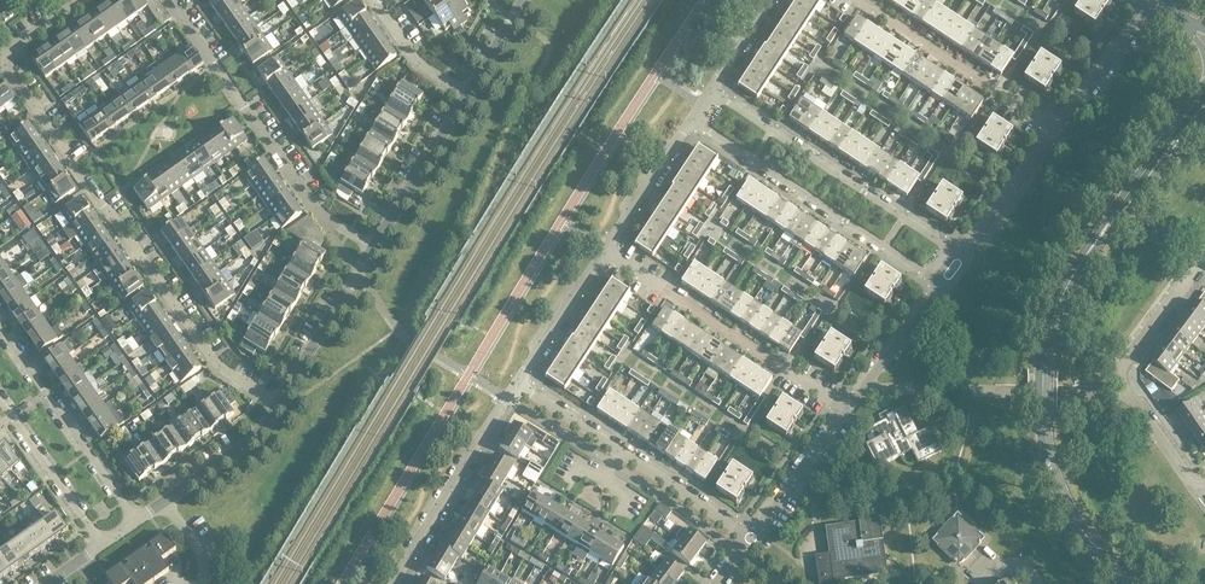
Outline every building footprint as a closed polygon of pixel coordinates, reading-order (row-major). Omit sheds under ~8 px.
[(127,0),(119,0),(114,3),(127,21),(137,14),(127,0)] [(137,14),(147,6),(143,0),(127,0),(137,14)] [(147,6),(161,26),(171,19),(158,0),(143,0),(147,6)] [(211,2),(209,3),(214,10),(228,0),(210,0),(211,2)] [(237,0),(228,0),(214,10),(219,17),(221,16),(223,19),(242,7),(237,0)] [(332,9),(345,0),(326,0),(332,9)] [(442,0),(423,0),(434,15),(446,6),(442,0)] [(461,0),(455,0),(446,6),(460,26),(467,21),(464,18),(470,14),(461,0)] [(798,0),(797,0),(791,9),(809,21),(815,11),(798,0)] [(815,11),(822,1),(820,0),(798,0),(815,11)] [(893,5),(903,11),(910,0),(896,0),(893,5)] [(903,11),(913,18),(924,0),(910,0),(903,11)] [(929,0),(924,0),(913,18),(922,24),(935,4),(929,0)] [(1110,0),(1085,0),(1083,3),(1081,2),(1082,1),(1081,1),(1074,12),(1094,26),(1102,14),(1101,14),(1100,14),(1099,14),(1101,10),(1103,11),(1102,12),(1103,12),(1111,1),(1110,0)] [(298,5),(295,1),(289,5),(292,9),(298,5)] [(337,16),(346,28),(366,14),(357,1),(337,16)] [(127,21),(114,3),(104,10),(117,28),(127,21)] [(286,7),(283,3),(277,8),(280,11),(286,7)] [(945,11),(935,4),(922,24),(932,31),(945,11)] [(460,26),(446,6),(434,15),(445,31),(451,27),(454,30),(460,26)] [(1,16),(5,21),(17,12),(13,7),(1,16)] [(249,17),(242,7),(223,19),(226,23),(224,24),(229,31),(249,17)] [(289,11),(286,7),(280,11),(283,15),(289,11)] [(1036,8),(1033,13),(1039,17),(1042,12),(1036,8)] [(809,21),(791,9),(785,19),(802,30),(809,21)] [(1001,13),(995,9),(992,13),(998,17),(1001,13)] [(117,28),(104,10),(94,17),(107,35),(117,28)] [(955,17),(945,11),(932,31),(942,37),(955,17)] [(1048,16),(1042,12),(1039,17),(1045,21),(1048,16)] [(1008,17),(1001,13),(998,17),(1005,22),(1008,17)] [(255,14),(249,17),(229,31),(234,38),(236,37),(238,41),(257,28),(262,24),(255,14)] [(371,21),(366,14),(346,28),(353,39),(372,26),(369,22),(371,21)] [(415,18),(414,18),(419,25),(423,21),(419,15),(415,18)] [(839,21),(843,24),(847,18),(843,15),(839,21)] [(107,35),(94,17),(84,24),(97,42),(107,35)] [(844,36),(854,43),(867,23),(857,17),(844,36)] [(964,24),(955,17),(942,37),(951,43),(964,24)] [(1014,21),(1008,17),(1005,22),(1011,26),(1014,21)] [(802,30),(785,19),(778,28),(796,40),(802,30)] [(309,21),(303,26),(306,30),(312,25),(309,21)] [(141,22),(137,25),(142,33),(147,30),(141,22)] [(176,26),(174,22),(168,26),(170,30),(176,26)] [(876,30),(867,23),(854,43),(863,49),(876,30)] [(97,42),(84,24),(74,32),(86,49),(97,42)] [(974,30),(964,24),(951,43),(961,50),(974,30)] [(154,25),(148,30),(151,34),(157,29),(154,25)] [(374,29),(372,26),(353,39),(361,49),(381,35),(376,28),(374,29)] [(1029,31),(1023,27),(1020,32),(1026,36),(1029,31)] [(264,38),(257,28),(238,41),(241,45),(239,46),(244,53),(264,38)] [(303,32),(300,28),(294,32),(297,36),(303,32)] [(796,40),(778,28),(772,38),(789,50),(796,40)] [(315,29),(309,34),(312,37),(318,33),(315,29)] [(834,29),(830,35),(834,38),(838,31),(834,29)] [(151,34),(148,30),(142,34),(145,38),(151,34)] [(886,36),(876,30),(863,49),(873,56),(886,36)] [(984,36),(974,30),(961,50),(971,56),(984,36)] [(1033,34),(1029,31),(1026,36),(1025,38),(1029,41),(1033,34)] [(86,49),(74,32),(64,39),(76,56),(86,49)] [(162,36),(159,32),(153,37),(156,41),(162,36)] [(432,33),(427,37),(432,44),(437,40),(432,33)] [(386,42),(381,35),(361,49),(368,60),(387,47),(384,43),(386,42)] [(834,38),(830,35),(826,41),(830,44),(834,38)] [(309,40),(306,36),(300,40),(303,44),(309,40)] [(896,43),(886,36),(873,56),(883,62),(896,43)] [(993,43),(984,36),(971,56),(980,62),(993,43)] [(156,41),(153,37),(147,41),(150,45),(156,41)] [(273,51),(264,38),(244,53),(253,65),(273,51)] [(789,50),(772,38),(763,52),(766,48),(783,59),(789,50)] [(1029,41),(1025,38),(1020,45),(1024,48),(1029,41)] [(76,56),(64,39),(54,46),(66,64),(76,56)] [(134,40),(128,44),(131,48),(137,44),(134,40)] [(905,49),(896,43),(883,62),(892,69),(905,49)] [(1003,49),(993,43),(980,62),(990,69),(1003,49)] [(131,48),(128,44),(122,48),(125,52),(131,48)] [(817,45),(813,51),(817,54),(821,48),(817,45)] [(1024,48),(1020,45),(1015,52),(1020,55),(1024,48)] [(66,64),(54,46),(43,53),(56,71),(66,64)] [(142,51),(139,47),(133,51),(136,55),(142,51)] [(191,47),(180,54),(193,72),(203,65),(191,47)] [(389,51),(387,47),(368,60),(376,71),(396,57),(391,50),(389,51)] [(783,59),(766,48),(763,52),(762,51),(758,57),(777,69),(783,59)] [(915,55),(905,49),(892,69),(902,75),(915,55)] [(1013,56),(1003,49),(990,69),(1000,76),(1011,59),(1013,56)] [(329,50),(323,54),(326,58),(332,54),(329,50)] [(136,55),(133,51),(127,55),(130,59),(136,55)] [(817,54),(813,51),(809,57),(813,60),(817,54)] [(1020,55),(1015,52),(1013,56),(1011,59),(1015,62),(1020,55)] [(56,71),(43,53),(33,60),(45,78),(56,71)] [(1035,65),(1034,67),(1033,69),(1031,68),(1032,67),(1031,67),(1024,79),(1044,92),(1052,80),(1051,80),(1050,81),(1049,80),(1052,76),(1053,77),(1052,78),(1053,78),(1061,67),(1040,53),(1033,65),(1034,64),(1035,65)] [(114,54),(108,58),(111,62),(117,58),(114,54)] [(193,72),(180,54),(170,61),(183,79),(193,72)] [(335,58),(332,54),(326,58),(329,62),(335,58)] [(925,62),(915,55),(902,75),(912,81),(925,62)] [(323,60),(320,56),(314,60),(317,64),(323,60)] [(258,72),(266,84),(286,70),(278,57),(258,72)] [(777,69),(758,57),(751,66),(770,79),(777,69)] [(111,62),(108,58),(102,62),(105,66),(111,62)] [(835,59),(832,63),(838,67),(841,63),(835,59)] [(326,64),(323,60),(317,64),(320,68),(326,64)] [(121,65),(119,61),(113,65),(115,69),(121,65)] [(183,79),(170,61),(160,68),(173,86),(183,79)] [(934,68),(925,62),(912,81),(921,88),(934,68)] [(146,70),(150,76),(163,93),(173,86),(160,68),(156,63),(146,70)] [(847,67),(841,63),(838,67),(844,71),(847,67)] [(115,69),(113,65),(107,69),(109,73),(115,69)] [(804,65),(800,71),(804,73),(808,67),(804,65)] [(770,79),(751,66),(745,76),(764,88),(770,79)] [(93,68),(87,72),(90,76),(96,72),(93,68)] [(944,75),(934,68),(921,88),(931,94),(944,75)] [(294,80),(286,70),(266,84),(271,91),(273,90),(276,93),(294,80)] [(344,71),(338,75),(341,79),(347,75),(344,71)] [(804,73),(800,71),(796,77),(800,79),(804,73)] [(90,76),(87,72),(81,76),(84,81),(90,76)] [(855,73),(852,77),(858,81),(861,77),(855,73)] [(101,79),(98,75),(92,79),(95,83),(101,79)] [(350,79),(347,75),(341,79),(344,83),(350,79)] [(954,81),(944,75),(931,94),(941,101),(954,81)] [(163,93),(150,76),(140,83),(153,100),(163,93)] [(764,88),(745,76),(738,86),(757,99),(764,88)] [(338,81),(335,77),(329,81),(332,85),(338,81)] [(406,77),(394,96),(414,108),(417,104),(418,105),(423,96),(415,91),(419,84),(406,77)] [(868,81),(861,77),(858,81),(865,86),(868,81)] [(828,82),(822,78),(819,83),(825,87),(828,82)] [(95,83),(92,79),(86,84),(89,88),(95,83)] [(301,91),(294,80),(276,93),(278,97),(276,98),(281,105),(301,91)] [(341,85),(338,81),(332,85),(335,89),(341,85)] [(874,85),(868,81),(865,86),(871,90),(874,85)] [(964,88),(954,81),(941,101),(951,107),(964,88)] [(0,83),(0,102),(4,107),(14,100),(2,82),(0,83)] [(73,82),(67,86),(70,91),(76,86),(73,82)] [(834,86),(828,82),(825,87),(831,91),(834,86)] [(153,100),(140,83),(130,90),(142,107),(153,100)] [(70,91),(67,86),(61,91),(64,95),(70,91)] [(796,87),(792,93),(796,96),(800,89),(796,87)] [(974,94),(964,88),(951,107),(961,114),(974,94)] [(81,93),(78,89),(72,94),(75,98),(81,93)] [(142,107),(130,90),(120,97),(132,115),(142,107)] [(309,102),(301,91),(281,105),(286,112),(288,111),(291,115),(309,102)] [(849,96),(843,92),(840,96),(846,100),(849,96)] [(884,92),(882,96),(888,100),(890,96),(884,92)] [(796,96),(792,93),(788,99),(792,102),(796,96)] [(75,98),(72,94),(66,98),(69,102),(75,98)] [(984,101),(974,94),(961,114),(971,120),(984,101)] [(414,108),(394,96),(387,108),(408,121),(413,112),(412,112),(414,108)] [(856,101),(849,96),(846,100),(853,105),(856,101)] [(897,101),(890,96),(888,100),(894,105),(897,101)] [(132,115),(120,97),(110,104),(122,122),(132,115)] [(358,103),(350,98),(346,104),(354,109),(358,103)] [(789,120),(799,126),(812,107),(802,100),(789,120)] [(862,104),(856,101),(853,105),(859,109),(862,104)] [(903,105),(897,101),(894,105),(901,109),(903,105)] [(316,112),(309,102),(291,115),(293,118),(291,120),(296,126),(316,112)] [(122,122),(110,104),(100,111),(112,129),(122,122)] [(782,107),(778,113),(783,115),(787,109),(782,107)] [(822,113),(812,107),(799,126),(809,133),(822,113)] [(408,121),(387,108),(379,120),(399,133),(401,129),(402,129),(408,121)] [(112,129),(100,111),(89,118),(102,136),(112,129)] [(878,115),(872,111),(869,115),(875,119),(878,115)] [(914,111),(911,116),(917,120),(920,115),(914,111)] [(324,123),(316,112),(296,126),(301,133),(303,132),(305,135),(303,136),(304,137),(324,123)] [(831,119),(822,113),(809,133),(818,139),(831,119)] [(885,120),(878,115),(875,119),(882,124),(885,120)] [(926,120),(920,115),(917,120),(924,124),(926,120)] [(102,136),(89,118),(79,126),(91,143),(102,136)] [(987,130),(986,132),(984,134),(983,133),(984,132),(983,132),(975,143),(996,157),(1003,145),(1002,146),(1001,145),(1003,141),(1005,142),(1004,143),(1005,143),(1012,132),(992,118),(984,130),(985,130),(986,129),(987,130)] [(21,119),(15,123),(18,127),(24,123),(21,119)] [(841,126),(831,119),(818,139),(828,146),(841,126)] [(233,120),(221,129),(235,149),(247,140),(233,120)] [(399,133),(379,120),(371,133),(392,146),(398,137),(397,137),(399,133)] [(891,124),(885,120),(882,124),(888,128),(891,124)] [(933,124),(926,120),(924,124),(930,128),(933,124)] [(18,127),(15,123),(9,127),(12,131),(18,127)] [(333,135),(324,123),(304,137),(312,149),(333,135)] [(30,129),(27,125),(9,138),(16,149),(37,135),(32,128),(30,129)] [(851,132),(841,126),(828,146),(838,152),(851,132)] [(235,149),(221,129),(214,134),(215,136),(211,138),(224,157),(235,149)] [(907,134),(901,130),(898,135),(904,139),(907,134)] [(941,130),(939,134),(945,138),(948,134),(941,130)] [(861,139),(851,132),(838,152),(848,158),(861,139)] [(392,146),(371,133),(364,145),(384,157),(386,153),(387,154),(392,146)] [(914,139),(907,134),(904,139),(911,143),(914,139)] [(954,138),(948,134),(945,138),(951,142),(954,138)] [(41,142),(37,135),(16,149),(24,160),(42,147),(40,143),(41,142)] [(224,157),(211,138),(208,141),(206,139),(199,144),(214,164),(224,157)] [(870,145),(861,139),(848,158),(857,165),(870,145)] [(920,143),(914,139),(911,143),(917,147),(920,143)] [(214,164),(199,144),(193,149),(194,151),(191,153),(189,151),(203,172),(214,164)] [(384,157),(364,145),(356,157),(377,170),(383,162),(381,161),(384,157)] [(880,152),(870,145),(857,165),(867,171),(880,152)] [(45,151),(42,147),(24,160),(31,171),(52,156),(47,150),(45,151)] [(699,147),(696,151),(692,157),(711,169),(717,159),(699,147)] [(935,153),(929,149),(926,153),(932,157),(935,153)] [(203,172),(189,151),(182,156),(183,158),(179,161),(192,179),(203,172)] [(890,158),(880,152),(867,171),(877,178),(890,158)] [(939,156),(935,153),(932,157),(930,160),(935,163),(939,156)] [(56,163),(52,156),(31,171),(39,181),(57,168),(55,164),(56,163)] [(377,170),(356,157),(349,170),(369,182),(371,178),(372,179),(377,170)] [(711,169),(692,157),(685,167),(704,179),(711,169)] [(243,161),(248,167),(252,164),(247,158),(243,161)] [(899,164),(890,158),(877,178),(886,184),(899,164)] [(269,167),(264,160),(244,174),(252,185),(270,172),(267,169),(269,167)] [(935,163),(930,160),(926,167),(930,169),(935,163)] [(192,179),(179,161),(176,163),(174,162),(168,166),(182,187),(192,179)] [(909,171),(899,164),(886,184),(896,190),(909,171)] [(182,187),(168,166),(161,171),(162,173),(158,176),(171,194),(182,187)] [(237,166),(233,169),(237,175),(241,172),(237,166)] [(704,179),(685,167),(679,176),(698,189),(704,179)] [(930,169),(926,167),(921,173),(926,176),(930,169)] [(60,172),(57,168),(39,181),(46,192),(67,178),(62,171),(60,172)] [(237,175),(233,169),(229,171),(233,177),(237,175)] [(369,182),(349,170),(337,189),(350,197),(354,190),(362,195),(367,187),(366,186),(369,182)] [(919,177),(909,171),(896,190),(906,197),(917,180),(919,177)] [(9,176),(6,172),(0,176),(3,180),(9,176)] [(273,176),(270,172),(252,185),(259,196),(279,182),(274,175),(273,176)] [(743,176),(739,173),(735,179),(739,182),(743,176)] [(926,176),(921,173),(919,177),(917,180),(921,183),(926,176)] [(171,194),(158,176),(154,178),(153,177),(146,181),(160,202),(171,194)] [(218,179),(222,185),(226,182),(222,176),(218,179)] [(698,189),(679,176),(675,182),(676,183),(674,187),(692,198),(698,189)] [(75,190),(67,178),(46,192),(55,204),(75,190)] [(736,200),(746,206),(759,187),(749,180),(736,200)] [(160,202),(146,181),(134,190),(148,210),(160,202)] [(284,189),(279,182),(259,196),(267,207),(285,194),(282,190),(284,189)] [(207,188),(206,188),(210,194),(216,190),(212,184),(207,188)] [(937,197),(936,198),(934,200),(933,199),(934,199),(933,198),(925,210),(946,223),(953,212),(953,211),(952,212),(951,211),(952,209),(953,207),(955,208),(954,209),(955,210),(962,198),(942,185),(934,196),(935,197),(936,196),(937,197)] [(692,198),(674,187),(667,196),(685,208),(692,198)] [(729,187),(725,193),(730,196),(734,190),(729,187)] [(769,193),(759,187),(746,206),(756,213),(769,193)] [(205,188),(201,191),(205,197),(209,194),(205,188)] [(19,189),(13,194),(15,198),(21,193),(19,189)] [(11,197),(6,191),(2,194),(7,200),(11,197)] [(205,197),(201,191),(197,194),(201,200),(205,197)] [(24,197),(21,193),(15,198),(18,202),(24,197)] [(730,196),(725,193),(721,199),(726,202),(730,196)] [(778,199),(769,193),(756,213),(765,219),(778,199)] [(288,198),(285,194),(267,207),(274,217),(294,203),(289,196),(288,198)] [(685,208),(667,196),(661,206),(679,218),(685,208)] [(61,212),(69,225),(90,210),(81,198),(61,212)] [(224,198),(218,203),(221,207),(227,202),(224,198)] [(788,206),(778,199),(765,219),(775,225),(788,206)] [(230,206),(227,202),(221,207),(224,211),(230,206)] [(183,203),(179,206),(184,212),(188,209),(183,203)] [(299,210),(294,203),(274,217),(282,228),(300,216),(297,211),(299,210)] [(713,203),(709,209),(713,212),(717,206),(713,203)] [(21,211),(16,205),(12,208),(17,214),(21,211)] [(218,209),(215,205),(209,209),(212,213),(218,209)] [(184,212),(179,206),(175,209),(180,215),(184,212)] [(679,218),(661,206),(655,216),(672,227),(679,218)] [(798,212),(788,206),(775,225),(785,232),(798,212)] [(221,213),(218,209),(212,213),(215,217),(221,213)] [(713,212),(709,209),(705,215),(709,218),(713,212)] [(94,217),(90,210),(69,225),(77,235),(95,222),(93,218),(94,217)] [(25,217),(21,211),(17,214),(21,220),(25,217)] [(807,219),(798,212),(785,232),(794,238),(807,219)] [(165,217),(169,223),(173,220),(169,214),(165,217)] [(37,215),(31,220),(34,224),(40,219),(37,215)] [(226,219),(223,215),(217,219),(220,224),(226,219)] [(325,239),(308,216),(287,231),(305,242),(305,241),(318,250),(325,239)] [(672,227),(655,216),(648,225),(666,237),(672,227)] [(189,229),(181,218),(161,232),(166,240),(168,238),(171,242),(189,229)] [(817,225),(807,219),(794,238),(804,245),(817,225)] [(239,220),(233,224),(236,228),(242,224),(239,220)] [(723,220),(720,224),(726,228),(729,224),(723,220)] [(98,226),(95,222),(77,235),(84,246),(105,232),(100,225),(98,226)] [(45,227),(42,223),(36,227),(39,231),(45,227)] [(700,223),(696,229),(700,232),(704,225),(700,223)] [(245,228),(242,224),(236,228),(239,232),(245,228)] [(666,237),(648,225),(642,235),(660,247),(666,237)] [(827,231),(817,225),(804,245),(814,251),(827,231)] [(233,230),(230,226),(224,230),(227,234),(233,230)] [(197,240),(189,229),(171,242),(173,246),(172,247),(177,254),(197,240)] [(700,232),(696,229),(692,235),(696,238),(700,232)] [(236,234),(233,230),(227,234),(230,238),(236,234)] [(738,230),(735,234),(741,238),(744,234),(738,230)] [(837,238),(827,231),(814,251),(824,258),(837,238)] [(109,239),(105,232),(84,246),(92,257),(110,244),(108,240),(109,239)] [(751,238),(744,234),(741,238),(748,243),(751,238)] [(660,247),(642,235),(635,245),(653,257),(660,247)] [(44,244),(40,238),(35,241),(40,247),(44,244)] [(757,242),(751,238),(748,243),(754,246),(757,242)] [(846,244),(837,238),(824,258),(833,264),(846,244)] [(716,243),(710,239),(707,243),(713,247),(716,243)] [(204,251),(197,240),(177,254),(181,261),(183,260),(186,264),(204,251)] [(305,241),(305,242),(297,254),(317,266),(320,262),(321,263),(326,254),(318,250),(305,241)] [(48,250),(44,244),(40,247),(44,253),(48,250)] [(57,244),(51,248),(54,252),(60,248),(57,244)] [(113,247),(110,244),(92,257),(99,267),(120,253),(115,246),(113,247)] [(856,251),(846,244),(833,264),(843,270),(856,251)] [(691,245),(687,251),(691,254),(695,248),(691,245)] [(248,251),(246,247),(240,252),(242,256),(248,251)] [(62,252),(60,248),(54,252),(56,256),(62,252)] [(731,253),(725,249),(722,253),(729,257),(731,253)] [(767,249),(764,253),(770,257),(773,253),(767,249)] [(212,261),(204,251),(186,264),(189,267),(187,269),(192,275),(212,261)] [(251,255),(248,251),(242,256),(245,260),(251,255)] [(691,254),(687,251),(683,257),(687,260),(691,254)] [(866,257),(856,251),(843,270),(853,277),(866,257)] [(124,260),(120,253),(99,267),(107,278),(125,265),(123,261),(124,260)] [(738,257),(731,253),(729,257),(735,262),(738,257)] [(780,257),(773,253),(770,257),(777,262),(780,257)] [(317,266),(297,254),(290,266),(311,279),(316,271),(315,270),(317,266)] [(744,261),(738,257),(735,262),(741,266),(744,261)] [(786,261),(780,257),(777,262),(783,266),(786,261)] [(58,264),(54,258),(50,261),(54,267),(58,264)] [(219,272),(212,261),(192,275),(196,282),(198,281),(201,285),(219,272)] [(269,265),(262,261),(260,265),(266,269),(269,265)] [(681,283),(691,290),(704,270),(694,263),(681,283)] [(62,270),(58,264),(54,267),(58,273),(62,270)] [(72,265),(66,269),(69,273),(75,269),(72,265)] [(128,269),(125,265),(107,278),(114,288),(135,274),(130,267),(128,269)] [(674,271),(678,274),(682,268),(678,265),(674,271)] [(311,279),(290,266),(282,279),(302,291),(305,287),(306,288),(311,279)] [(875,279),(874,280),(873,282),(871,281),(872,280),(871,280),(864,292),(884,305),(892,294),(891,293),(891,294),(889,293),(892,289),(893,290),(892,291),(893,292),(901,280),(880,267),(873,278),(873,279),(874,278),(875,279)] [(761,272),(754,268),(752,272),(758,276),(761,272)] [(796,268),(793,272),(799,276),(802,272),(796,268)] [(77,273),(75,269),(69,273),(71,277),(77,273)] [(8,270),(0,275),(0,290),(15,280),(8,270)] [(714,276),(704,270),(691,290),(701,296),(714,276)] [(227,283),(219,272),(201,285),(204,289),(202,290),(207,297),(227,283)] [(767,277),(761,272),(758,276),(765,281),(767,277)] [(809,277),(802,272),(799,276),(806,281),(809,277)] [(143,287),(135,274),(114,288),(123,301),(143,287)] [(15,280),(0,290),(0,296),(4,302),(22,290),(28,286),(21,275),(15,280)] [(724,283),(714,276),(701,296),(711,302),(724,283)] [(773,281),(767,277),(765,281),(771,285),(773,281)] [(815,281),(809,277),(806,281),(812,285),(815,281)] [(72,284),(68,278),(64,281),(68,287),(72,284)] [(302,291),(282,279),(275,291),(296,304),(301,296),(300,295),(302,291)] [(612,280),(609,285),(605,291),(623,302),(629,292),(612,280)] [(235,295),(227,283),(207,297),(215,309),(235,295)] [(733,289),(724,283),(711,302),(720,309),(733,289)] [(76,290),(72,284),(68,287),(72,293),(76,290)] [(87,286),(81,290),(84,294),(90,290),(87,286)] [(790,291),(784,287),(781,291),(787,295),(790,291)] [(824,287),(821,291),(827,295),(830,291),(824,287)] [(743,296),(733,289),(720,309),(730,315),(743,296)] [(29,300),(22,290),(4,302),(11,312),(29,300)] [(92,294),(90,290),(84,294),(86,298),(92,294)] [(296,304),(275,291),(267,303),(287,316),(289,312),(290,312),(296,304)] [(623,302),(605,291),(599,300),(616,312),(623,302)] [(797,296),(790,291),(787,295),(794,300),(797,296)] [(836,295),(830,291),(827,295),(833,299),(836,295)] [(127,306),(135,318),(156,304),(147,292),(127,306)] [(753,302),(743,296),(730,315),(740,322),(753,302)] [(803,300),(797,296),(794,300),(800,304),(803,300)] [(86,304),(82,298),(78,301),(82,307),(86,304)] [(36,310),(29,300),(11,312),(18,322),(36,310)] [(616,312),(599,300),(592,310),(610,322),(616,312)] [(763,308),(753,302),(740,322),(750,328),(763,308)] [(1198,302),(1190,312),(1204,323),(1204,308),(1198,302)] [(287,316),(267,303),(259,316),(280,329),(286,320),(285,320),(287,316)] [(91,310),(86,304),(82,307),(86,313),(91,310)] [(160,311),(156,304),(135,318),(143,329),(161,316),(159,312),(160,311)] [(647,312),(651,315),(655,309),(651,306),(647,312)] [(818,310),(812,306),(809,310),(815,314),(818,310)] [(651,327),(662,334),(675,315),(664,308),(651,327)] [(772,315),(763,308),(750,328),(759,334),(772,315)] [(43,320),(36,310),(18,322),(25,332),(43,320)] [(104,310),(98,314),(101,318),(107,314),(104,310)] [(610,322),(592,310),(586,319),(604,331),(610,322)] [(822,312),(818,310),(815,314),(813,317),(817,319),(822,312)] [(1190,312),(1183,322),(1199,334),(1204,327),(1204,323),(1190,312)] [(684,321),(675,315),(662,334),(671,341),(684,321)] [(782,321),(772,315),(759,334),(769,341),(782,321)] [(164,320),(161,316),(143,329),(151,340),(171,325),(166,319),(164,320)] [(280,329),(259,316),(252,328),(272,340),(274,336),(275,337),(280,329)] [(111,321),(109,317),(103,321),(105,325),(111,321)] [(817,319),(813,317),(809,323),(813,326),(817,319)] [(604,331),(586,319),(580,329),(597,341),(604,331)] [(50,330),(43,320),(25,332),(32,343),(50,330)] [(642,320),(638,326),(642,329),(646,323),(642,320)] [(694,327),(684,321),(671,341),(681,347),(694,327)] [(792,327),(782,321),(769,341),(779,347),(792,327)] [(1199,334),(1183,322),(1176,332),(1192,344),(1199,334)] [(813,326),(809,323),(804,330),(808,333),(813,326)] [(105,330),(100,324),(96,327),(101,333),(105,330)] [(175,332),(171,325),(151,340),(158,350),(176,337),(174,334),(175,332)] [(56,326),(50,330),(32,343),(40,353),(63,337),(56,326)] [(642,329),(638,326),(634,332),(638,335),(642,329)] [(704,334),(694,327),(681,347),(691,353),(704,334)] [(802,334),(792,327),(779,347),(789,354),(800,337),(802,334)] [(272,340),(252,328),(240,347),(253,355),(257,349),(265,354),(271,345),(269,344),(272,340)] [(597,341),(580,329),(573,339),(591,350),(597,341)] [(109,336),(105,330),(101,333),(105,339),(109,336)] [(808,333),(804,330),(802,334),(800,337),(804,340),(808,333)] [(1192,344),(1176,332),(1168,342),(1185,354),(1192,344)] [(825,345),(824,347),(823,349),(821,348),(822,347),(821,346),(814,358),(834,371),(842,360),(841,359),(841,360),(839,359),(842,356),(843,357),(842,358),(843,358),(851,346),(830,333),(823,345),(824,344),(825,345)] [(713,340),(704,334),(691,353),(700,360),(713,340)] [(625,336),(621,342),(625,345),(629,339),(625,336)] [(123,337),(117,342),(120,346),(126,341),(123,337)] [(179,341),(176,337),(158,350),(166,361),(186,347),(181,340),(179,341)] [(591,350),(573,339),(571,343),(569,342),(566,348),(584,360),(591,350)] [(723,346),(713,340),(700,360),(710,366),(723,346)] [(67,341),(61,345),(43,358),(51,368),(68,356),(74,352),(67,341)] [(129,345),(126,341),(120,346),(123,350),(129,345)] [(625,345),(621,342),(617,348),(621,351),(625,345)] [(1185,354),(1168,342),(1161,352),(1177,364),(1185,354)] [(119,350),(115,344),(111,347),(115,353),(119,350)] [(733,353),(723,346),(710,366),(720,373),(733,353)] [(108,347),(101,352),(106,359),(113,354),(108,347)] [(191,354),(186,347),(166,361),(173,372),(191,359),(189,355),(191,354)] [(584,360),(566,348),(559,357),(578,370),(584,360)] [(123,356),(119,350),(115,353),(119,359),(123,356)] [(644,351),(641,356),(647,360),(650,355),(644,351)] [(1177,364),(1161,352),(1154,361),(1170,374),(1170,373),(1177,364)] [(743,359),(733,353),(720,373),(730,379),(743,359)] [(657,360),(650,355),(647,360),(654,364),(657,360)] [(76,366),(68,356),(51,368),(58,378),(76,366)] [(612,356),(608,362),(612,365),(616,359),(612,356)] [(578,370),(559,357),(553,367),(572,380),(578,370)] [(138,358),(132,363),(135,367),(141,362),(138,358)] [(194,362),(191,359),(173,372),(181,383),(201,369),(196,361),(194,362)] [(752,366),(743,359),(730,379),(739,386),(752,366)] [(663,364),(657,360),(654,364),(660,368),(663,364)] [(1170,374),(1154,361),(1146,372),(1172,391),(1180,380),(1170,373),(1170,374)] [(143,366),(141,362),(135,367),(137,371),(143,366)] [(612,365),(608,362),(604,368),(608,371),(612,365)] [(133,370),(129,364),(125,367),(129,373),(133,370)] [(83,376),(76,366),(58,378),(65,388),(83,376)] [(762,372),(752,366),(739,386),(749,392),(762,372)] [(572,380),(553,367),(546,377),(565,390),(572,380)] [(137,376),(133,370),(129,373),(133,379),(137,376)] [(637,374),(631,370),(628,375),(634,379),(637,374)] [(673,371),(670,375),(676,379),(679,375),(673,371)] [(89,372),(83,376),(65,388),(72,398),(90,386),(96,382),(89,372)] [(772,379),(762,372),(749,392),(759,399),(761,396),(772,379)] [(644,379),(637,374),(634,379),(641,383),(644,379)] [(686,379),(679,375),(676,379),(683,383),(686,379)] [(200,383),(196,377),(192,380),(196,386),(200,383)] [(603,378),(599,384),(603,387),(607,381),(603,378)] [(650,383),(644,379),(641,383),(647,387),(650,383)] [(692,383),(686,379),(683,383),(689,387),(692,383)] [(153,380),(147,384),(150,388),(156,384),(153,380)] [(196,386),(192,380),(188,382),(192,388),(196,386)] [(158,388),(156,384),(150,388),(153,392),(158,388)] [(603,387),(599,384),(595,390),(599,393),(603,387)] [(147,391),(143,385),(139,387),(143,393),(147,391)] [(97,396),(90,386),(72,398),(79,408),(97,396)] [(226,390),(208,402),(221,422),(225,419),(226,420),(234,414),(229,406),(235,402),(226,390)] [(666,394),(660,390),(657,394),(663,398),(666,394)] [(702,390),(699,394),(705,398),(708,394),(702,390)] [(151,397),(147,391),(143,393),(147,399),(151,397)] [(596,411),(607,417),(620,398),(609,391),(596,411)] [(176,399),(172,393),(168,396),(172,402),(176,399)] [(673,398),(666,394),(663,398),(670,402),(673,398)] [(715,398),(708,394),(705,398),(712,403),(715,398)] [(104,406),(97,396),(79,408),(86,419),(104,406)] [(172,402),(168,396),(164,399),(168,405),(172,402)] [(765,398),(761,396),(759,399),(756,402),(761,405),(765,398)] [(590,398),(586,404),(590,407),(594,401),(590,398)] [(629,404),(620,398),(607,417),(616,424),(629,404)] [(679,402),(673,398),(670,402),(676,406),(679,402)] [(721,402),(715,398),(712,403),(718,406),(721,402)] [(777,410),(776,412),(792,423),(793,421),(795,422),(794,423),(795,423),(803,411),(782,398),(774,410),(775,410),(776,409),(777,410)] [(161,401),(157,404),(160,409),(165,406),(161,401)] [(1178,413),(1186,423),(1202,412),(1195,401),(1178,413)] [(110,402),(104,406),(86,419),(93,429),(117,412),(110,402)] [(221,422),(208,402),(196,411),(210,431),(218,425),(218,424),(221,422)] [(761,405),(756,402),(752,409),(756,412),(761,405)] [(639,411),(629,404),(616,424),(626,430),(639,411)] [(896,420),(911,451),(917,463),(941,451),(931,431),(926,429),(918,433),(905,407),(893,413),(896,420)] [(730,408),(727,412),(733,416),(736,412),(730,408)] [(695,413),(689,409),(687,413),(693,417),(695,413)] [(756,412),(752,409),(747,416),(752,419),(756,412)] [(152,416),(148,410),(144,413),(148,419),(152,416)] [(210,431),(196,411),(184,419),(198,438),(201,436),(202,437),(210,431)] [(649,417),(639,411),(626,430),(636,437),(649,417)] [(791,424),(792,423),(776,412),(775,414),(773,413),(774,412),(773,411),(766,423),(786,436),(794,425),(793,424),(792,425),(791,424)] [(124,423),(117,412),(93,429),(101,439),(124,423)] [(742,416),(736,412),(733,416),(739,420),(742,416)] [(1202,412),(1186,423),(1193,433),(1204,425),(1204,415),(1202,412)] [(148,419),(144,413),(140,416),(144,422),(148,419)] [(702,417),(695,413),(693,417),(700,422),(702,417)] [(752,419),(747,416),(743,423),(747,426),(752,419)] [(659,424),(649,417),(636,437),(646,443),(659,424)] [(708,421),(702,417),(700,422),(706,426),(708,421)] [(198,438),(184,419),(172,428),(187,448),(195,442),(194,441),(198,438)] [(876,468),(911,451),(896,420),(890,424),(887,419),(867,429),(871,437),(866,439),(869,445),(865,446),(876,468)] [(507,435),(525,446),(530,449),(536,440),(542,444),(546,436),(526,425),(524,430),(514,423),(513,424),(514,424),(507,435)] [(668,430),(659,424),(646,443),(655,450),(668,430)] [(1193,433),(1200,443),(1204,440),(1204,425),(1193,433)] [(129,433),(125,427),(121,430),(125,436),(129,433)] [(723,431),(717,427),(714,431),(720,435),(723,431)] [(187,448),(172,428),(160,436),(174,455),(178,452),(178,453),(187,448)] [(125,436),(121,430),(117,432),(121,438),(125,436)] [(678,436),(668,430),(655,450),(665,456),(678,436)] [(729,435),(723,431),(720,435),(726,439),(729,435)] [(525,446),(507,435),(507,436),(500,447),(500,446),(499,447),(519,459),(519,458),(525,446)] [(174,455),(160,436),(149,444),(163,464),(171,459),(170,458),(174,455)] [(559,443),(547,436),(542,443),(555,450),(559,443)] [(688,443),(678,436),(665,456),(675,462),(688,443)] [(0,445),(0,458),(11,470),(20,462),(13,454),(14,454),(5,441),(0,445)] [(697,449),(688,443),(675,462),(684,469),(697,449)] [(163,464),(149,444),(137,453),(150,472),(154,469),(155,470),(163,464)] [(707,455),(697,449),(684,469),(694,475),(707,455)] [(545,450),(541,455),(548,460),(552,454),(545,450)] [(150,472),(137,453),(118,465),(127,478),(133,474),(139,481),(147,475),(147,474),(150,472)] [(488,467),(506,478),(513,467),(514,467),(494,455),(494,456),(495,456),(488,467)] [(717,462),(707,455),(694,475),(704,482),(717,462)] [(0,458),(0,476),(2,478),(11,470),(0,458)] [(531,462),(526,469),(539,476),(543,469),(531,462)] [(727,476),(726,478),(725,480),(723,479),(724,478),(723,478),(716,489),(736,503),(744,491),(743,491),(742,492),(741,491),(744,487),(745,488),(744,489),(745,489),(753,478),(732,464),(724,476),(725,476),(726,475),(727,476)] [(506,478),(488,467),(487,467),(488,468),(481,478),(480,479),(484,481),(484,480),(499,489),(500,489),(506,478)] [(539,476),(526,469),(522,476),(535,483),(539,476)] [(499,489),(484,480),(484,481),(478,492),(477,491),(477,492),(496,503),(502,492),(503,492),(503,491),(500,489),(499,489)] [(34,483),(28,487),(32,493),(38,489),(34,483)] [(496,503),(477,492),(471,503),(489,514),(496,503)] [(534,493),(533,493),(522,512),(523,512),(534,518),(545,500),(544,500),(534,494),(534,493)] [(522,495),(518,501),(523,503),(526,497),(522,495)] [(30,500),(30,501),(35,508),(41,504),(35,497),(30,500)] [(545,500),(534,518),(545,525),(556,507),(545,501),(545,500)] [(523,503),(518,501),(514,507),(519,510),(523,503)] [(489,514),(471,503),(464,514),(463,514),(482,525),(489,514)] [(671,512),(660,503),(655,510),(663,516),(666,518),(671,512)] [(567,514),(556,507),(545,525),(556,532),(567,513),(567,514)] [(655,510),(649,518),(658,524),(663,516),(655,510)] [(41,521),(42,523),(43,523),(55,540),(55,539),(68,531),(65,527),(56,513),(51,517),(50,515),(51,514),(50,514),(41,521)] [(568,514),(567,513),(556,532),(567,539),(578,520),(567,514),(568,514)] [(957,513),(943,528),(958,541),(971,527),(957,513)] [(482,525),(463,514),(464,515),(457,525),(475,536),(482,525)] [(508,517),(504,524),(509,526),(513,520),(508,517)] [(825,527),(829,554),(815,556),(819,583),(845,583),(844,580),(887,574),(880,519),(825,527)] [(589,527),(578,520),(567,539),(578,545),(590,527),(589,527)] [(43,523),(42,523),(35,528),(48,545),(56,540),(55,539),(55,540),(43,523)] [(509,526),(504,524),(501,530),(505,532),(509,526)] [(475,536),(457,525),(451,536),(450,536),(469,547),(475,536)] [(654,534),(643,526),(638,532),(650,541),(650,540),(654,534)] [(590,527),(578,545),(590,552),(600,534),(590,527)] [(706,544),(685,527),(676,538),(680,541),(698,554),(705,544),(706,544)] [(984,539),(971,527),(958,541),(971,553),(984,539)] [(35,528),(28,533),(40,551),(48,545),(35,528)] [(958,541),(943,528),(931,541),(946,554),(958,541)] [(27,531),(16,539),(29,558),(40,551),(28,533),(27,531)] [(650,541),(638,532),(633,539),(645,548),(650,541)] [(611,540),(600,534),(590,552),(601,559),(612,540),(611,540)] [(654,534),(650,540),(663,550),(667,544),(655,535),(654,534)] [(176,550),(165,535),(150,546),(152,549),(147,553),(146,551),(142,554),(141,552),(136,556),(154,581),(169,571),(161,560),(176,550)] [(469,547),(450,536),(450,537),(444,548),(459,557),(458,557),(462,560),(463,559),(462,559),(469,547)] [(513,537),(510,541),(517,545),(519,540),(513,537)] [(29,558),(16,539),(4,547),(6,549),(6,548),(19,566),(29,558)] [(495,540),(491,546),(495,549),(499,542),(495,540)] [(525,544),(519,540),(517,545),(523,548),(525,544)] [(612,540),(601,559),(612,566),(611,566),(612,567),(624,547),(623,547),(612,541),(612,540)] [(698,554),(680,541),(673,552),(672,551),(672,552),(690,566),(690,565),(690,564),(697,554),(698,555),(698,554)] [(971,553),(958,541),(946,554),(959,566),(971,553)] [(515,548),(509,544),(506,548),(512,552),(515,548)] [(433,557),(452,568),(458,557),(459,557),(444,548),(440,545),(440,546),(434,557),(433,557)] [(495,549),(491,546),(487,552),(492,555),(495,549)] [(6,549),(0,553),(0,556),(11,571),(19,566),(6,548),(6,549)] [(521,552),(515,548),(512,552),(518,556),(521,552)] [(536,551),(534,555),(540,559),(542,554),(536,551)] [(549,558),(542,554),(540,559),(546,562),(549,558)] [(628,557),(624,554),(620,560),(625,563),(628,557)] [(3,577),(11,571),(0,556),(0,573),(3,577)] [(136,556),(131,559),(132,560),(127,564),(128,566),(124,569),(122,566),(106,577),(111,583),(128,583),(132,581),(133,583),(150,583),(154,581),(136,556)] [(658,571),(675,583),(676,583),(675,583),(683,573),(684,574),(684,573),(661,556),(653,567),(658,571)] [(452,568),(433,557),(433,558),(427,569),(426,568),(426,569),(445,581),(446,580),(445,580),(452,568)] [(538,562),(532,558),(529,562),(535,566),(538,562)] [(625,563),(620,560),(616,566),(621,569),(625,563)] [(481,562),(477,569),(482,571),(485,565),(481,562)] [(544,566),(538,562),(535,566),(542,570),(544,566)] [(559,564),(556,568),(562,572),(565,568),(559,564)] [(488,567),(478,583),(494,583),(499,575),(488,568),(489,568),(488,567)] [(571,572),(565,568),(562,572),(568,576),(571,572)] [(482,571),(477,569),(474,575),(478,577),(482,571)] [(560,575),(554,571),(551,576),(558,580),(560,575)] [(650,581),(650,582),(653,583),(675,583),(658,571),(650,581)] [(499,575),(494,583),(509,583),(511,582),(499,575)] [(566,579),(560,575),(558,580),(564,583),(566,579)]
